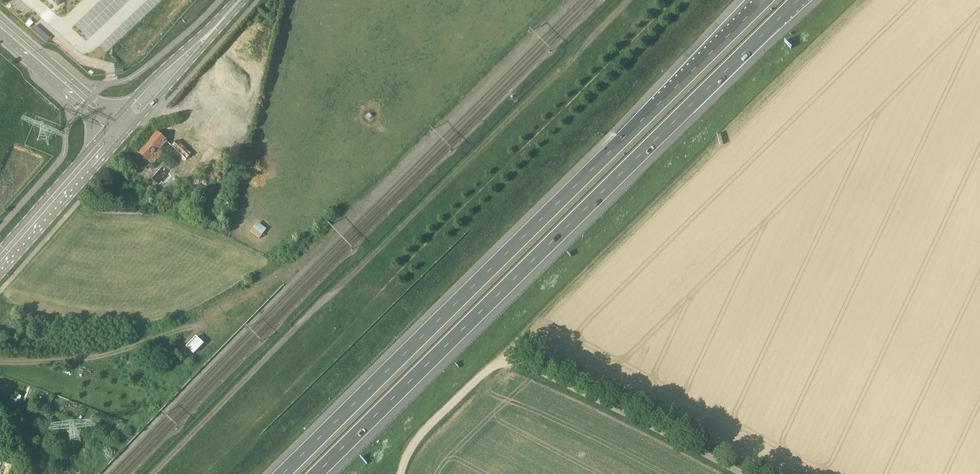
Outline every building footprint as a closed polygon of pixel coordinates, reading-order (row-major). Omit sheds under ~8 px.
[(137,151),(150,163),(170,142),(157,130),(137,151)] [(187,159),(192,154),(176,140),(171,146),(187,159)] [(195,338),(186,349),(193,356),(203,345),(195,338)]
